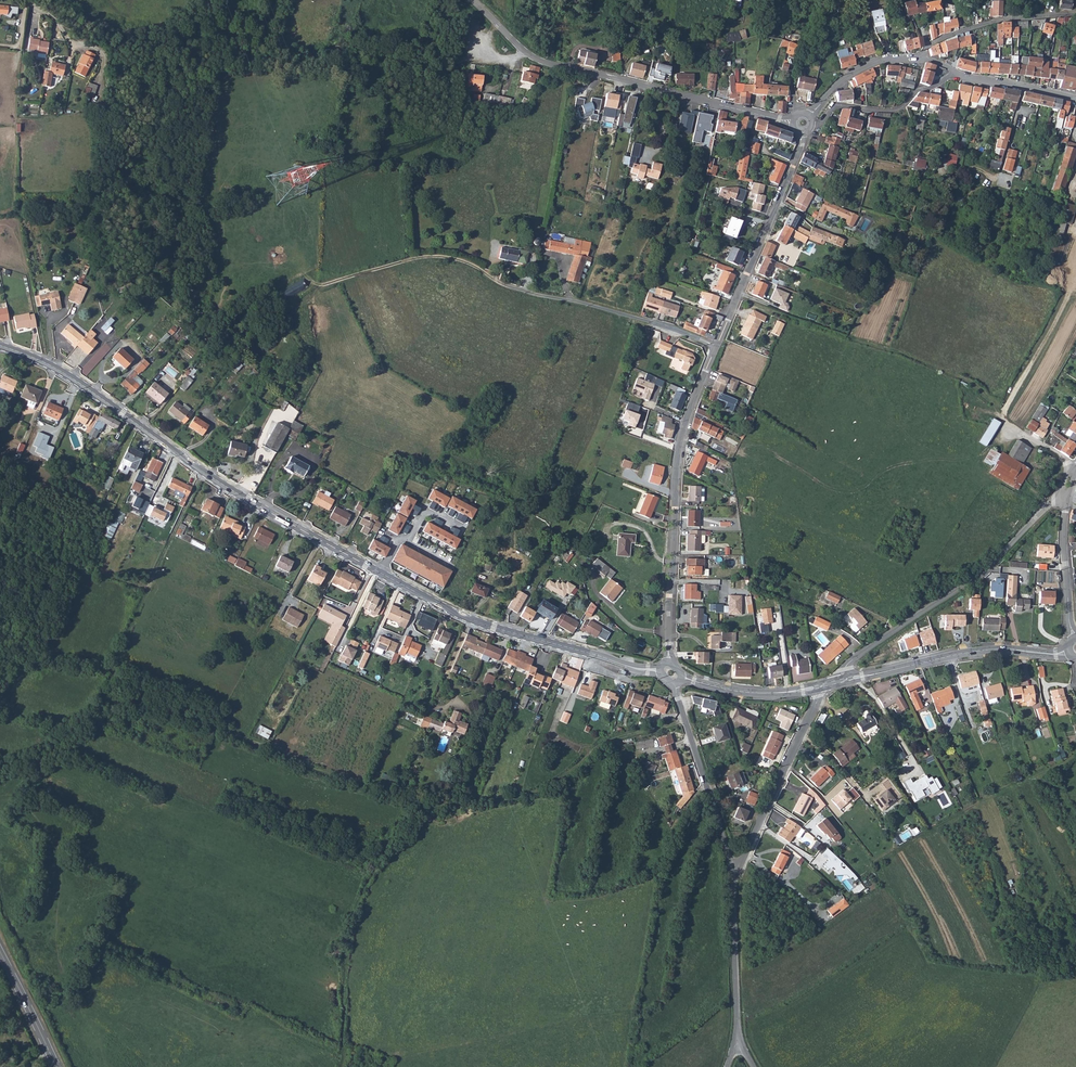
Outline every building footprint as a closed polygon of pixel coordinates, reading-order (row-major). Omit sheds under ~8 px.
[(939,1),(923,4),(925,13),(941,10),(939,1)] [(1059,1),(1059,9),(1071,10),(1072,2),(1059,1)] [(913,2),(903,4),(906,16),(925,13),(923,4),(914,5),(913,2)] [(1002,17),(1002,2),(991,2),(992,13),(990,13),(990,17),(1002,17)] [(881,10),(871,12),(874,27),(885,24),(884,20),(881,10)] [(943,19),(943,23),(943,34),(950,32),(950,29),(958,27),(956,19),(949,20),(949,18),(943,19)] [(1045,19),(1032,21),(1031,29),(1040,30),(1042,31),(1044,24),(1045,19)] [(1013,38),(1018,38),(1018,28),(1028,29),(1028,22),(1017,22),(1017,23),(1012,23),(1013,38)] [(1001,23),(1001,25),(1002,34),(1004,34),(1004,38),(1010,38),(1009,23),(1001,23)] [(1042,31),(1041,33),(1051,35),(1054,26),(1044,24),(1042,31)] [(935,35),(933,25),(928,26),(931,41),(937,37),(936,35),(935,35)] [(745,30),(737,32),(740,41),(747,39),(745,30)] [(727,34),(726,43),(733,42),(733,43),(740,41),(737,32),(727,34)] [(955,36),(957,49),(964,47),(963,37),(962,34),(955,36)] [(24,36),(23,49),(33,50),(33,52),(42,53),(44,41),(36,40),(36,36),(32,35),(32,37),(24,36)] [(784,36),(780,48),(783,49),(784,47),(787,48),(791,38),(784,36)] [(947,42),(943,43),(946,52),(957,49),(955,36),(946,40),(947,42)] [(791,38),(787,48),(786,53),(791,55),(790,57),(794,59),(799,42),(791,38)] [(921,38),(903,42),(905,51),(923,47),(921,38)] [(866,41),(855,46),(857,52),(852,53),(853,57),(854,59),(864,56),(864,58),(875,54),(871,41),(867,43),(866,41)] [(943,43),(936,45),(939,54),(946,52),(943,43)] [(931,56),(931,57),(939,54),(936,45),(929,49),(929,50),(931,56)] [(79,50),(73,68),(83,72),(91,49),(83,46),(81,50),(79,50)] [(851,48),(836,52),(838,61),(853,57),(852,53),(851,48)] [(579,52),(577,62),(584,63),(584,65),(593,67),(596,55),(579,52)] [(617,52),(613,52),(612,62),(621,62),(620,52),(617,52)] [(989,64),(987,74),(997,74),(1008,75),(1010,65),(1011,61),(999,60),(999,58),(993,58),(993,52),(989,52),(989,64)] [(1025,72),(1024,76),(1039,78),(1040,69),(1041,62),(1042,55),(1037,55),(1036,59),(1027,58),(1024,72),(1025,72)] [(1010,65),(1008,75),(1016,75),(1017,65),(1017,57),(1011,56),(1011,58),(1011,61),(1010,65)] [(841,69),(855,65),(854,59),(853,57),(838,61),(841,69)] [(1017,65),(1016,75),(1024,75),(1024,76),(1025,72),(1024,72),(1027,58),(1022,57),(1021,66),(1017,65)] [(63,63),(49,59),(46,69),(41,68),(40,83),(47,84),(49,70),(61,73),(63,63)] [(958,59),(956,68),(960,70),(974,73),(975,63),(959,59),(958,59)] [(1058,62),(1050,61),(1049,69),(1048,79),(1055,80),(1058,64),(1058,62)] [(1040,69),(1039,78),(1048,79),(1049,69),(1047,69),(1048,62),(1041,62),(1040,69)] [(632,63),(629,74),(643,78),(646,67),(632,63)] [(926,63),(923,70),(933,73),(935,66),(926,63)] [(989,64),(975,63),(974,73),(987,74),(989,64)] [(655,69),(650,68),(648,76),(653,77),(652,78),(663,81),(664,77),(664,74),(670,76),(670,68),(656,64),(655,69)] [(1058,64),(1055,80),(1061,81),(1065,66),(1064,66),(1065,65),(1058,64)] [(523,72),(521,82),(534,84),(535,78),(537,79),(540,68),(530,66),(529,73),(523,72)] [(897,76),(897,77),(899,67),(886,66),(886,76),(897,76)] [(1065,66),(1061,81),(1059,88),(1074,91),(1075,86),(1075,68),(1065,66)] [(801,68),(797,88),(813,91),(816,80),(803,78),(805,69),(801,68)] [(905,68),(900,78),(909,80),(910,76),(916,77),(918,71),(905,68)] [(871,69),(861,74),(864,82),(865,95),(871,95),(870,84),(872,84),(870,79),(875,77),(871,69)] [(923,70),(920,83),(929,86),(933,73),(923,70)] [(708,74),(707,90),(715,91),(716,75),(708,74)] [(861,74),(853,78),(854,80),(850,82),(853,89),(852,87),(856,87),(864,82),(861,74)] [(472,90),(481,91),(483,76),(473,75),(472,90)] [(675,75),(675,84),(687,85),(687,87),(693,87),(693,75),(675,75)] [(740,98),(740,93),(735,93),(734,76),(729,76),(729,92),(729,98),(734,98),(734,103),(740,104),(749,105),(749,98),(740,98)] [(740,93),(740,98),(749,98),(749,94),(766,95),(766,86),(762,85),(763,77),(755,76),(754,84),(749,83),(749,85),(744,85),(742,93),(740,93)] [(971,87),(959,85),(957,92),(956,99),(963,100),(962,105),(967,106),(971,87)] [(766,86),(766,95),(786,96),(787,87),(766,86)] [(973,87),(970,101),(970,102),(976,103),(976,105),(983,107),(985,99),(987,90),(973,87)] [(927,105),(927,110),(936,111),(937,107),(938,107),(941,90),(938,89),(935,88),(933,89),(932,95),(930,94),(927,105)] [(990,88),(988,97),(999,99),(998,102),(1000,103),(1001,100),(1003,90),(990,88)] [(1003,90),(1001,100),(1011,102),(1009,109),(1014,110),(1019,92),(1003,89),(1003,90)] [(851,91),(836,93),(837,102),(853,100),(851,91)] [(919,92),(908,106),(917,108),(918,103),(927,105),(930,94),(919,92)] [(1024,92),(1021,101),(1038,105),(1040,96),(1024,92)] [(484,100),(495,103),(497,96),(499,96),(499,94),(496,93),(496,96),(485,93),(484,100)] [(622,97),(606,94),(604,107),(606,108),(605,115),(615,117),(616,109),(620,110),(622,97)] [(499,96),(497,104),(510,107),(511,99),(499,96)] [(635,105),(637,98),(630,96),(628,103),(635,105)] [(1040,96),(1038,105),(1050,108),(1052,99),(1040,96)] [(599,111),(601,100),(591,98),(590,103),(584,105),(585,99),(576,98),(574,109),(578,110),(580,117),(584,119),(589,117),(591,120),(597,121),(598,115),(593,114),(594,110),(599,111)] [(1052,99),(1050,108),(1059,110),(1061,101),(1052,99)] [(1059,110),(1055,128),(1061,129),(1063,116),(1067,114),(1070,103),(1061,101),(1059,110)] [(630,124),(635,105),(628,103),(622,122),(630,124)] [(938,107),(936,120),(947,122),(946,131),(955,133),(956,124),(952,123),(954,110),(938,107)] [(841,110),(837,126),(844,128),(850,109),(841,110)] [(850,109),(844,128),(843,131),(849,132),(850,131),(852,132),(853,130),(859,131),(861,122),(851,119),(853,110),(850,109)] [(698,112),(691,111),(690,115),(681,113),(678,130),(690,134),(693,116),(697,116),(698,113),(698,112)] [(716,128),(715,133),(720,133),(720,131),(734,133),(736,124),(725,122),(727,112),(719,111),(717,119),(717,121),(716,128)] [(701,113),(698,113),(697,116),(692,142),(699,143),(702,130),(710,132),(711,127),(716,128),(717,121),(717,119),(711,118),(711,119),(707,118),(708,116),(700,114),(701,113)] [(868,118),(866,130),(876,132),(873,151),(871,150),(870,156),(873,156),(873,159),(876,159),(883,116),(884,114),(875,113),(874,119),(868,118)] [(742,116),(738,134),(744,135),(747,118),(742,116)] [(1065,117),(1063,127),(1071,129),(1072,127),(1074,117),(1068,116),(1068,118),(1065,117)] [(757,120),(755,130),(764,132),(767,125),(768,122),(757,120)] [(916,128),(922,130),(924,121),(918,120),(916,128)] [(764,132),(764,134),(776,139),(779,130),(767,125),(764,132)] [(997,139),(995,148),(1004,150),(1006,141),(1007,142),(1010,129),(1006,128),(1005,131),(1004,130),(1003,132),(1001,131),(999,140),(997,139)] [(779,130),(776,139),(776,141),(783,144),(784,141),(796,145),(794,138),(793,137),(791,137),(792,134),(779,130)] [(826,139),(824,143),(829,145),(838,148),(842,135),(837,133),(835,138),(832,136),(831,138),(826,137),(826,139)] [(810,138),(809,143),(817,147),(819,141),(816,140),(810,138)] [(750,152),(750,153),(757,155),(759,144),(752,142),(750,152)] [(1065,148),(1075,152),(1075,151),(1075,145),(1067,142),(1066,144),(1065,148)] [(641,145),(633,143),(630,156),(638,158),(641,145)] [(819,163),(817,169),(825,173),(828,175),(831,170),(832,170),(838,148),(829,145),(823,165),(819,163)] [(991,160),(988,167),(997,170),(999,166),(1004,150),(995,148),(994,151),(995,151),(994,153),(999,154),(997,162),(991,160)] [(1065,148),(1059,168),(1070,172),(1075,152),(1065,148)] [(774,149),(773,153),(789,160),(791,156),(774,149)] [(1009,149),(1003,170),(1011,173),(1014,160),(1014,161),(1017,151),(1009,149)] [(848,155),(847,160),(856,162),(859,153),(849,150),(848,155)] [(741,151),(735,179),(752,183),(753,180),(745,178),(750,153),(750,152),(741,151)] [(947,164),(956,165),(958,154),(949,153),(947,164)] [(804,154),(800,162),(812,168),(816,160),(804,154)] [(633,166),(631,173),(637,175),(636,177),(643,179),(644,175),(658,179),(662,165),(653,162),(651,170),(646,168),(646,166),(640,164),(639,168),(633,166)] [(786,165),(778,162),(772,176),(771,175),(769,181),(778,185),(786,165)] [(1059,168),(1051,192),(1061,195),(1070,172),(1059,168)] [(825,173),(817,169),(816,170),(815,170),(813,172),(814,173),(816,175),(817,173),(823,177),(825,173)] [(792,183),(793,184),(799,187),(803,178),(795,174),(792,183)] [(764,185),(753,183),(751,194),(756,195),(755,203),(753,202),(751,209),(760,212),(761,205),(763,205),(765,197),(762,196),(764,185)] [(797,203),(794,208),(804,213),(813,194),(799,187),(793,184),(790,188),(800,193),(796,202),(797,203)] [(721,188),(719,196),(730,200),(730,198),(743,202),(747,190),(736,186),(721,188)] [(955,194),(954,206),(962,207),(963,195),(955,194)] [(852,227),(858,216),(845,210),(823,201),(818,213),(815,218),(815,219),(821,222),(826,211),(846,219),(844,224),(852,227)] [(1075,206),(1071,205),(1065,223),(1070,225),(1075,206)] [(790,213),(784,225),(808,238),(809,235),(810,233),(799,227),(799,228),(795,225),(799,217),(790,213)] [(724,234),(734,238),(740,222),(731,218),(728,224),(728,226),(724,234)] [(808,238),(784,225),(775,241),(784,246),(789,235),(805,243),(807,239),(808,238)] [(810,233),(809,235),(824,241),(843,248),(844,246),(842,245),(844,240),(812,227),(810,233)] [(809,235),(808,238),(807,239),(822,244),(823,244),(824,244),(824,243),(824,242),(824,241),(809,235)] [(546,240),(544,247),(545,249),(575,256),(586,258),(585,261),(590,262),(592,258),(587,256),(591,243),(575,239),(574,246),(546,240)] [(767,242),(761,255),(765,257),(770,259),(775,246),(767,242)] [(501,247),(499,259),(505,260),(504,265),(506,266),(508,261),(526,265),(529,252),(519,250),(518,251),(501,247)] [(731,248),(726,261),(737,265),(742,253),(731,248)] [(575,256),(566,281),(578,283),(585,261),(586,258),(575,256)] [(770,259),(765,257),(758,273),(767,278),(775,261),(770,259)] [(733,269),(717,263),(715,268),(723,271),(715,289),(727,294),(735,276),(731,274),(733,269)] [(757,281),(752,295),(761,299),(767,285),(757,281)] [(79,290),(73,287),(69,297),(69,301),(73,303),(79,290)] [(664,297),(670,299),(672,293),(657,288),(655,294),(664,297)] [(774,288),(770,300),(780,304),(778,309),(786,312),(787,304),(784,303),(788,294),(774,288)] [(85,292),(79,290),(73,303),(78,305),(81,304),(85,292)] [(58,292),(35,296),(37,307),(48,304),(48,303),(50,303),(50,304),(52,311),(61,309),(58,292)] [(719,297),(704,292),(702,299),(704,299),(702,306),(707,307),(707,306),(709,307),(709,308),(715,310),(718,301),(719,297)] [(652,296),(647,294),(643,308),(659,313),(663,301),(651,298),(652,296)] [(679,306),(663,301),(659,313),(663,315),(664,314),(668,315),(668,316),(675,318),(679,306)] [(7,308),(0,309),(0,321),(9,320),(7,308)] [(685,323),(683,328),(713,340),(715,336),(705,333),(705,331),(706,331),(711,319),(711,317),(721,321),(723,317),(704,310),(703,315),(702,315),(700,320),(697,319),(696,320),(694,325),(685,323)] [(748,320),(745,326),(741,335),(751,340),(761,321),(763,322),(766,317),(752,311),(750,315),(749,315),(746,320),(748,320)] [(37,327),(34,314),(29,315),(29,314),(14,317),(16,329),(31,326),(32,328),(37,327)] [(111,317),(101,327),(108,334),(113,328),(110,325),(115,320),(111,317)] [(784,324),(777,321),(772,333),(779,337),(784,324)] [(72,345),(75,348),(77,345),(79,343),(84,338),(68,325),(61,333),(73,343),(72,345)] [(174,325),(168,332),(172,335),(178,328),(174,325)] [(86,349),(84,352),(88,355),(97,344),(92,339),(96,335),(90,330),(84,338),(79,343),(86,349)] [(163,342),(170,335),(167,333),(161,339),(163,342)] [(673,358),(678,360),(679,359),(682,360),(683,363),(680,369),(687,372),(690,365),(691,366),(694,359),(693,356),(692,355),(691,356),(689,355),(688,352),(682,350),(682,351),(671,346),(672,346),(660,341),(657,348),(666,351),(664,354),(673,358)] [(79,343),(77,345),(84,352),(86,349),(79,343)] [(120,348),(112,357),(125,369),(133,360),(120,348)] [(239,370),(243,365),(236,358),(231,364),(239,370)] [(143,359),(140,362),(146,368),(149,364),(143,359)] [(138,365),(120,384),(132,395),(140,386),(132,379),(137,374),(139,374),(141,372),(142,372),(146,368),(140,362),(138,365)] [(194,367),(191,371),(188,369),(185,372),(193,378),(198,371),(194,367)] [(654,377),(647,373),(644,381),(637,378),(633,388),(644,392),(641,398),(648,401),(651,394),(650,394),(652,389),(652,390),(654,385),(651,384),(654,377)] [(0,380),(0,388),(12,393),(17,382),(2,375),(0,380)] [(722,377),(718,376),(714,385),(723,389),(726,383),(730,385),(728,390),(733,392),(738,381),(723,375),(722,377)] [(187,377),(179,387),(184,391),(193,380),(187,377)] [(154,383),(146,392),(150,396),(151,395),(153,396),(152,397),(160,404),(168,394),(154,383)] [(669,384),(667,388),(676,392),(670,407),(679,411),(685,396),(683,395),(685,391),(669,384)] [(21,397),(29,401),(35,403),(36,404),(41,392),(25,385),(21,397)] [(714,385),(712,390),(721,394),(723,389),(714,385)] [(721,394),(712,390),(708,400),(715,403),(717,399),(726,403),(724,409),(732,412),(737,400),(733,398),(721,394)] [(188,412),(182,407),(176,402),(168,410),(184,424),(192,415),(188,412)] [(628,402),(622,419),(629,422),(628,426),(634,428),(639,415),(637,414),(640,406),(628,402)] [(48,403),(43,414),(61,421),(65,410),(48,403)] [(184,404),(182,407),(188,412),(191,409),(184,404)] [(1039,405),(1026,428),(1033,432),(1044,415),(1047,410),(1039,405)] [(1062,413),(1073,421),(1075,417),(1075,416),(1074,414),(1075,412),(1068,406),(1062,413)] [(696,413),(708,419),(710,415),(697,408),(696,413)] [(88,427),(87,428),(91,430),(92,427),(93,427),(95,423),(91,421),(95,415),(87,411),(86,413),(79,409),(73,421),(77,424),(78,421),(88,427)] [(98,432),(100,433),(105,424),(116,430),(120,423),(101,413),(98,417),(95,423),(93,427),(92,427),(91,430),(89,434),(89,435),(95,438),(98,432)] [(697,430),(705,434),(719,440),(723,432),(721,430),(722,427),(708,419),(696,413),(694,418),(691,428),(697,431),(697,430)] [(660,421),(667,423),(664,435),(663,437),(671,439),(674,425),(671,424),(672,419),(662,415),(661,418),(658,417),(657,420),(660,421)] [(747,415),(744,420),(751,424),(754,419),(747,415)] [(1044,415),(1033,432),(1039,436),(1043,438),(1047,431),(1045,430),(1049,424),(1045,422),(1048,417),(1044,415)] [(195,417),(189,427),(202,436),(209,426),(195,417)] [(993,419),(979,442),(986,446),(1000,423),(993,419)] [(299,433),(304,425),(294,420),(289,428),(299,433)] [(660,421),(657,433),(664,435),(667,423),(660,421)] [(1068,440),(1075,445),(1075,423),(1074,422),(1072,425),(1066,434),(1070,437),(1068,440)] [(264,447),(276,453),(289,429),(277,423),(264,447)] [(50,457),(54,447),(47,444),(50,436),(39,431),(33,445),(37,447),(35,452),(50,457)] [(1055,432),(1053,435),(1065,443),(1067,440),(1057,433),(1055,432)] [(108,441),(105,447),(115,452),(120,444),(113,440),(112,444),(108,441)] [(999,454),(992,467),(989,473),(1015,489),(1027,468),(1021,465),(1014,461),(1024,444),(1017,440),(1006,458),(999,454)] [(1057,443),(1054,448),(1056,450),(1068,457),(1075,445),(1068,440),(1067,440),(1065,443),(1063,447),(1057,443)] [(17,451),(22,453),(26,445),(21,442),(17,451)] [(233,456),(234,455),(244,457),(247,446),(231,442),(228,455),(233,456)] [(1024,444),(1014,461),(1021,465),(1031,448),(1024,444)] [(129,447),(118,470),(127,474),(130,468),(135,470),(143,454),(129,447)] [(702,450),(699,448),(697,452),(688,471),(698,476),(705,461),(715,465),(717,461),(705,456),(707,452),(702,450)] [(983,462),(992,467),(999,454),(991,449),(983,462)] [(291,457),(284,469),(292,473),(293,472),(303,477),(309,467),(291,457)] [(139,471),(134,481),(139,484),(143,476),(154,482),(163,463),(153,458),(145,474),(139,471)] [(624,460),(621,466),(630,469),(633,463),(624,460)] [(654,464),(649,482),(658,485),(660,477),(661,477),(664,467),(654,464)] [(109,489),(114,479),(109,476),(104,486),(109,489)] [(168,487),(175,490),(184,495),(182,498),(179,505),(183,507),(192,487),(177,480),(172,478),(168,487)] [(139,484),(134,481),(131,488),(139,492),(142,485),(139,484)] [(690,497),(688,497),(688,501),(700,502),(701,487),(689,486),(689,492),(690,492),(690,497)] [(449,498),(433,489),(427,499),(444,508),(449,498)] [(318,492),(312,503),(316,505),(317,504),(329,510),(334,501),(318,492)] [(647,494),(639,514),(649,519),(658,498),(647,494)] [(415,501),(406,495),(397,512),(406,517),(415,501)] [(476,509),(452,496),(446,506),(471,519),(476,509)] [(150,503),(136,497),(132,506),(145,513),(149,505),(150,503)] [(219,519),(224,509),(218,506),(211,503),(211,502),(205,499),(202,505),(203,505),(201,510),(213,516),(219,519)] [(355,509),(360,512),(365,503),(360,500),(355,509)] [(167,504),(163,512),(158,510),(159,508),(154,505),(154,507),(149,505),(145,513),(144,515),(150,518),(151,515),(162,521),(163,520),(167,522),(174,507),(167,504)] [(335,507),(329,518),(345,527),(351,515),(335,507)] [(699,527),(699,511),(688,510),(687,527),(699,527)] [(121,511),(116,520),(121,523),(126,513),(121,511)] [(406,519),(396,513),(387,530),(397,536),(406,519)] [(367,535),(369,531),(370,529),(372,531),(377,533),(381,524),(376,521),(378,518),(375,516),(373,520),(370,518),(369,521),(363,518),(359,524),(364,526),(361,532),(367,535)] [(432,516),(430,523),(441,527),(444,521),(432,516)] [(233,522),(224,518),(220,528),(229,532),(228,534),(240,539),(242,535),(243,535),(244,535),(245,534),(245,533),(245,532),(244,531),(245,527),(237,524),(236,523),(236,524),(233,523),(233,522)] [(114,524),(109,522),(103,536),(111,539),(119,523),(115,521),(114,524)] [(460,540),(427,522),(421,532),(455,550),(460,540)] [(180,535),(185,525),(182,523),(176,533),(180,535)] [(259,527),(253,537),(269,545),(274,535),(259,527)] [(456,528),(452,534),(457,537),(460,531),(456,528)] [(710,531),(689,531),(689,535),(687,535),(687,551),(700,551),(700,543),(703,543),(704,542),(704,535),(710,535),(710,531)] [(618,534),(617,555),(629,556),(630,546),(629,546),(629,542),(634,542),(634,535),(618,534)] [(390,548),(373,539),(368,549),(385,558),(390,548)] [(451,571),(401,544),(392,561),(443,588),(451,571)] [(1038,545),(1037,557),(1050,558),(1050,554),(1053,554),(1053,546),(1038,545)] [(281,556),(275,566),(288,573),(293,562),(281,556)] [(238,559),(234,566),(243,570),(245,566),(246,563),(238,559)] [(615,573),(597,559),(592,565),(600,570),(599,572),(600,573),(599,574),(603,578),(605,575),(610,579),(615,573)] [(704,559),(686,559),(685,575),(708,576),(708,569),(704,569),(704,559)] [(493,563),(486,560),(482,569),(490,572),(493,563)] [(315,565),(307,580),(319,586),(326,574),(319,570),(321,568),(315,565)] [(245,566),(243,570),(250,574),(252,569),(245,566)] [(337,569),(331,582),(336,585),(336,584),(348,590),(349,587),(357,591),(361,582),(358,581),(354,579),(355,577),(343,571),(342,572),(337,569)] [(1008,574),(1000,574),(999,579),(995,578),(995,582),(990,582),(990,591),(994,592),(994,598),(1002,598),(1003,579),(1007,579),(1008,575),(1008,574)] [(1016,588),(1017,576),(1008,575),(1007,579),(1007,593),(1014,593),(1014,590),(1016,588)] [(610,579),(600,593),(611,602),(616,596),(615,595),(616,593),(617,594),(622,588),(610,579)] [(550,580),(545,587),(564,598),(567,593),(569,595),(576,587),(567,581),(566,583),(562,581),(561,584),(557,581),(555,583),(550,580)] [(474,584),(471,592),(485,598),(488,589),(474,584)] [(684,584),(684,599),(700,600),(700,592),(696,592),(696,585),(684,584)] [(527,596),(518,590),(508,608),(517,613),(527,596)] [(379,599),(375,597),(374,595),(369,592),(362,607),(370,610),(369,611),(371,615),(374,616),(377,615),(384,601),(379,599)] [(840,597),(828,592),(825,598),(837,604),(840,597)] [(1039,592),(1039,603),(1053,604),(1054,593),(1039,592)] [(1007,593),(1006,603),(1015,603),(1015,606),(1014,606),(1013,607),(1012,607),(1012,608),(1012,609),(1013,609),(1013,610),(1014,610),(1014,611),(1014,612),(1021,612),(1021,608),(1023,608),(1023,609),(1029,610),(1029,600),(1015,599),(1016,594),(1014,593),(1007,593)] [(973,617),(979,617),(981,595),(973,594),(973,598),(971,598),(970,610),(974,610),(973,617)] [(741,596),(728,595),(728,606),(723,606),(723,613),(735,613),(735,615),(741,615),(741,596)] [(542,601),(536,612),(550,620),(556,609),(542,601)] [(596,607),(591,603),(586,611),(592,615),(596,607)] [(723,604),(715,604),(715,611),(715,613),(723,613),(723,606),(723,604)] [(335,626),(326,642),(336,647),(345,628),(341,626),(345,617),(336,613),(337,612),(324,605),(318,617),(335,626)] [(399,610),(397,610),(398,608),(392,605),(386,618),(400,624),(399,626),(405,628),(411,616),(399,610)] [(536,612),(525,606),(520,616),(530,622),(536,612)] [(289,607),(282,620),(297,628),(304,615),(289,607)] [(770,608),(761,609),(763,625),(772,623),(770,608)] [(852,618),(855,621),(851,625),(850,626),(851,628),(851,629),(855,633),(867,623),(854,608),(847,614),(850,619),(852,618)] [(691,623),(691,628),(703,628),(703,624),(706,624),(706,616),(703,614),(702,614),(702,609),(691,609),(690,623),(691,623)] [(418,611),(415,619),(419,621),(417,625),(421,627),(422,625),(433,630),(437,620),(418,611)] [(561,614),(556,623),(559,625),(558,625),(573,634),(579,623),(565,615),(564,615),(561,614)] [(964,616),(943,615),(943,622),(944,622),(944,630),(951,630),(951,626),(964,626),(964,616)] [(830,624),(816,617),(813,624),(827,631),(830,624)] [(999,629),(1004,629),(1005,618),(1000,618),(999,620),(983,619),(982,629),(987,630),(987,631),(999,631),(999,629)] [(585,621),(580,629),(584,632),(584,630),(596,637),(597,636),(606,641),(610,633),(602,628),(590,620),(589,623),(585,621)] [(932,628),(920,633),(923,647),(936,643),(932,628)] [(438,629),(433,639),(434,640),(432,643),(433,644),(444,648),(441,654),(439,653),(434,664),(441,667),(455,636),(450,634),(451,633),(446,631),(446,632),(438,629)] [(711,636),(711,649),(720,649),(720,642),(735,642),(735,633),(720,633),(720,636),(711,636)] [(466,648),(482,654),(487,644),(476,640),(475,639),(475,638),(467,634),(461,648),(465,650),(466,648)] [(406,635),(398,654),(405,657),(406,659),(411,661),(413,661),(414,661),(421,646),(414,642),(413,644),(410,643),(412,638),(406,635)] [(920,646),(917,635),(905,639),(909,650),(920,646)] [(398,644),(380,636),(375,646),(386,651),(387,649),(394,653),(398,644)] [(835,655),(836,655),(848,644),(840,636),(818,656),(825,664),(829,659),(835,655)] [(346,646),(338,661),(349,666),(356,651),(355,651),(359,643),(351,640),(348,647),(346,646)] [(489,657),(498,661),(502,650),(487,644),(482,654),(481,659),(488,662),(489,657)] [(508,649),(503,661),(528,672),(530,666),(533,659),(525,656),(525,654),(517,651),(517,652),(508,649)] [(708,653),(694,652),(693,657),(697,657),(696,664),(708,664),(708,653)] [(796,661),(795,655),(790,656),(791,667),(797,666),(798,674),(810,672),(808,659),(796,661)] [(560,682),(566,668),(567,665),(562,663),(560,667),(561,669),(560,670),(556,668),(551,678),(560,682)] [(735,664),(734,676),(751,676),(751,673),(755,673),(755,665),(735,664)] [(543,675),(543,677),(534,673),(536,669),(530,666),(528,672),(525,679),(531,681),(530,684),(538,688),(539,686),(547,689),(551,679),(543,675)] [(781,666),(768,667),(769,678),(782,677),(781,666)] [(560,682),(560,683),(574,688),(579,673),(566,668),(560,682)] [(979,684),(975,672),(957,677),(961,688),(979,684)] [(486,675),(481,686),(490,690),(494,679),(486,675)] [(905,686),(916,711),(923,708),(916,693),(924,690),(920,679),(911,683),(912,684),(905,686)] [(590,680),(588,687),(595,689),(597,683),(590,680)] [(595,689),(588,687),(581,684),(577,694),(591,699),(595,689)] [(984,688),(988,700),(996,698),(1003,696),(1000,684),(984,688)] [(1020,690),(1019,688),(1011,689),(1012,701),(1022,699),(1023,702),(1027,701),(1028,706),(1032,706),(1035,704),(1033,686),(1026,686),(1026,689),(1021,689),(1020,690)] [(950,687),(930,695),(934,705),(949,700),(954,698),(950,687)] [(895,688),(877,698),(883,708),(895,701),(901,712),(907,708),(895,688)] [(1055,705),(1058,715),(1065,713),(1064,709),(1067,708),(1065,700),(1064,700),(1063,698),(1064,697),(1062,688),(1050,691),(1053,706),(1055,705)] [(614,694),(608,692),(603,690),(599,701),(601,701),(610,705),(614,706),(619,695),(615,693),(614,694)] [(629,690),(623,707),(628,709),(629,704),(644,709),(645,706),(648,699),(633,693),(634,692),(629,690)] [(648,699),(645,706),(664,713),(668,704),(664,702),(664,701),(649,695),(648,699)] [(719,707),(716,704),(716,701),(710,700),(710,701),(703,699),(703,698),(691,696),(694,704),(701,705),(701,708),(708,709),(708,710),(712,711),(714,716),(721,714),(719,707)] [(949,700),(934,705),(937,714),(941,713),(939,707),(950,703),(949,700)] [(987,712),(983,700),(978,702),(981,711),(984,724),(985,724),(991,723),(990,719),(987,712)] [(1048,719),(1044,707),(1036,709),(1039,720),(1043,719),(1044,720),(1048,719)] [(747,708),(745,712),(756,718),(758,714),(757,712),(753,710),(750,710),(747,708)] [(788,731),(795,715),(780,708),(775,719),(781,722),(779,727),(788,731)] [(756,718),(745,712),(738,709),(733,719),(751,728),(756,718)] [(424,716),(420,727),(427,730),(428,727),(441,731),(442,729),(452,733),(453,730),(464,735),(464,733),(466,734),(467,731),(466,730),(466,728),(468,729),(469,726),(467,725),(468,724),(459,721),(461,714),(454,711),(449,723),(444,722),(444,724),(431,719),(432,719),(424,716)] [(866,718),(856,724),(861,733),(876,724),(871,715),(870,714),(869,714),(868,714),(867,714),(866,715),(865,716),(865,717),(866,718)] [(259,724),(255,732),(268,738),(272,730),(259,724)] [(724,724),(712,728),(714,732),(715,732),(718,742),(729,738),(724,724)] [(764,751),(765,751),(774,755),(775,756),(781,742),(780,742),(783,736),(773,731),(764,751)] [(657,738),(660,747),(663,746),(670,744),(673,743),(670,734),(657,738)] [(652,739),(635,742),(636,750),(654,746),(652,739)] [(832,755),(841,765),(847,760),(846,759),(853,753),(859,748),(852,739),(832,755)] [(742,751),(747,754),(750,746),(743,743),(741,747),(743,748),(742,751)] [(670,744),(663,746),(665,753),(672,751),(670,744)] [(672,751),(665,753),(661,755),(662,759),(665,758),(669,771),(674,769),(681,767),(676,753),(673,754),(672,751)] [(774,755),(765,751),(763,756),(772,760),(774,755)] [(847,760),(841,765),(842,767),(855,756),(853,753),(846,759),(847,760)] [(653,773),(657,765),(647,760),(643,768),(653,773)] [(681,767),(674,769),(682,794),(693,790),(688,775),(687,771),(688,770),(686,765),(681,767)] [(822,767),(809,780),(817,787),(829,775),(831,777),(834,774),(827,766),(824,769),(822,767)] [(737,773),(726,777),(731,789),(742,785),(737,773)] [(910,779),(903,782),(909,793),(910,792),(915,801),(924,796),(921,790),(928,787),(932,794),(938,790),(938,789),(941,787),(936,778),(932,780),(931,777),(928,779),(926,775),(912,783),(910,779)] [(873,798),(882,811),(887,807),(886,806),(896,798),(897,800),(901,796),(887,778),(880,783),(886,790),(881,794),(880,792),(873,798)] [(810,788),(807,793),(813,796),(813,797),(817,801),(820,799),(815,794),(810,788)] [(853,802),(860,796),(852,788),(846,793),(843,790),(839,793),(840,794),(838,795),(836,795),(831,800),(840,810),(851,800),(853,802)] [(693,790),(682,794),(685,803),(694,793),(693,790)] [(750,791),(747,798),(756,802),(759,795),(750,791)] [(802,793),(793,811),(803,816),(812,798),(806,795),(802,793)] [(820,805),(813,811),(816,814),(825,805),(820,799),(817,801),(817,802),(820,805)] [(747,816),(749,812),(738,807),(733,818),(744,822),(746,816),(747,816)] [(840,837),(825,818),(816,826),(821,832),(821,831),(824,835),(825,834),(829,839),(831,838),(834,842),(836,842),(840,839),(840,837)] [(801,828),(788,819),(785,822),(787,824),(785,827),(785,828),(784,829),(782,828),(777,835),(789,843),(794,836),(794,837),(801,828)] [(827,848),(822,854),(829,860),(824,866),(828,870),(829,868),(831,869),(833,867),(834,869),(835,875),(846,875),(850,879),(852,877),(855,880),(857,879),(854,874),(846,867),(844,869),(843,869),(841,867),(840,864),(842,862),(827,848)] [(790,854),(781,849),(770,871),(779,875),(790,854)] [(861,882),(853,889),(856,894),(865,887),(861,882)] [(833,918),(849,905),(844,898),(827,911),(833,918)]
